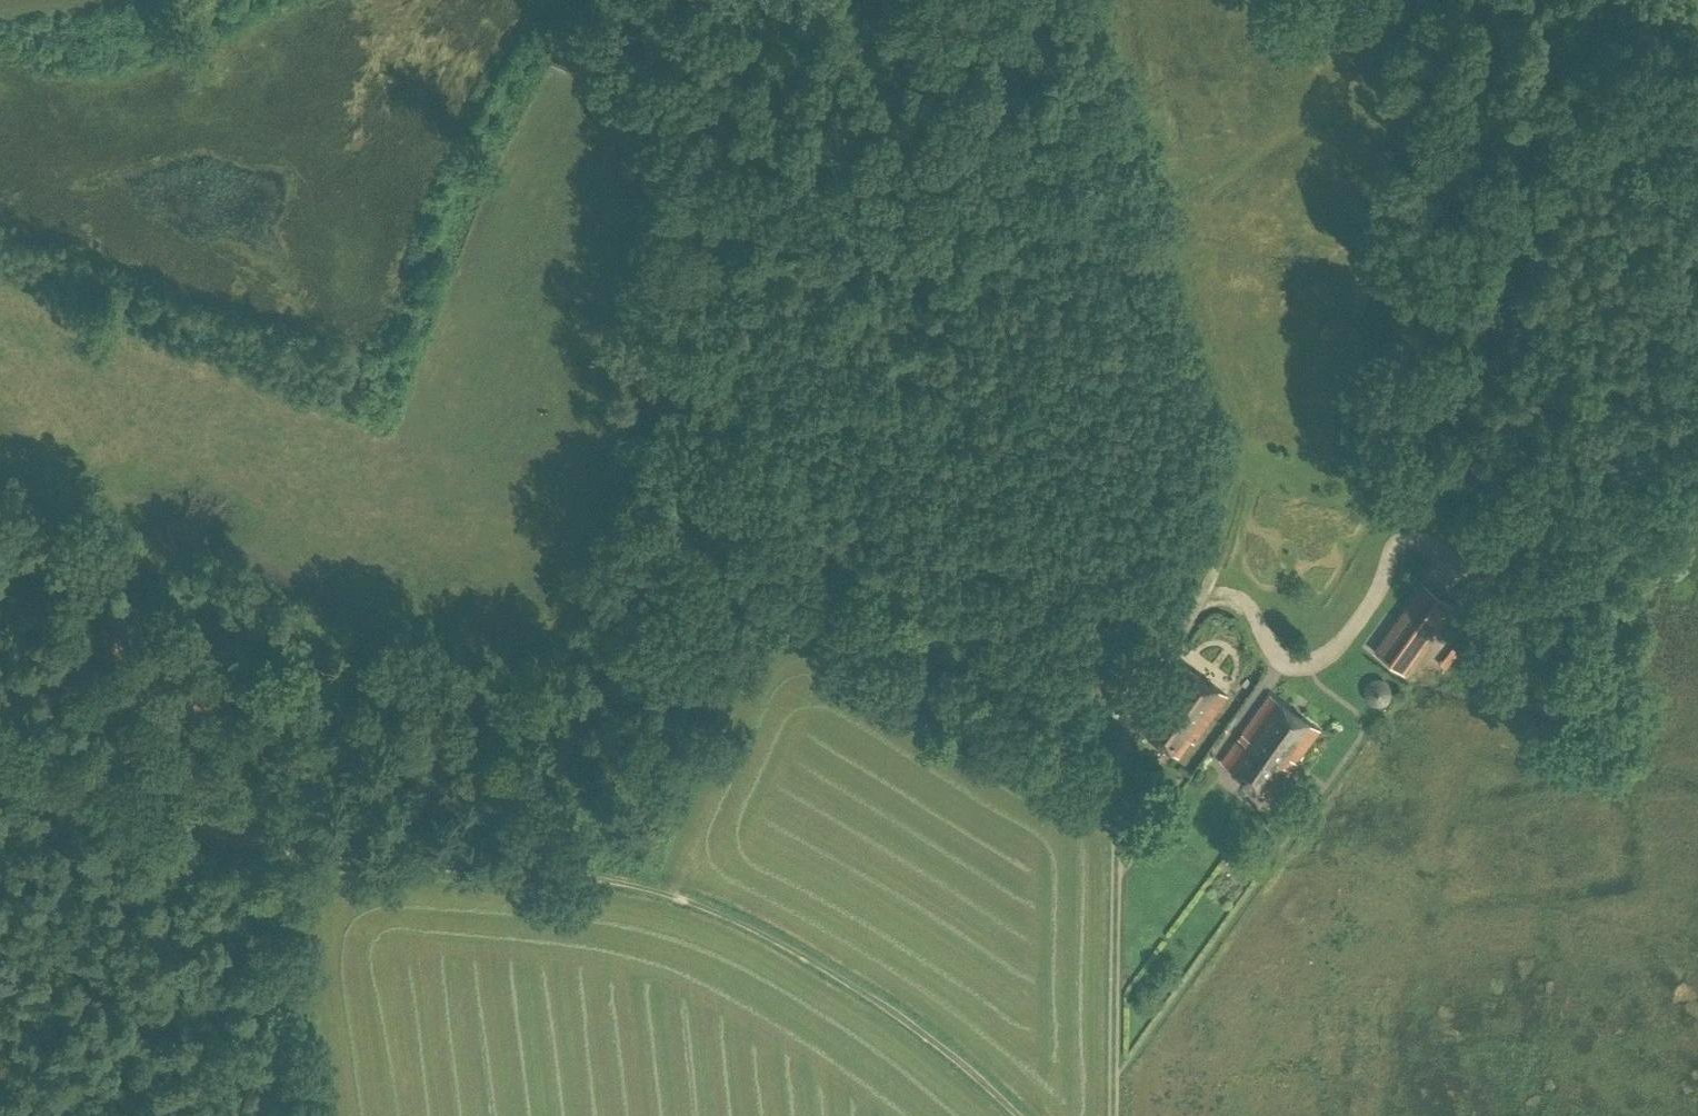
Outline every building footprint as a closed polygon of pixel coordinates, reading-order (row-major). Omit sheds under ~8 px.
[(1404,674),(1454,605),(1423,583),(1373,651),(1404,674)] [(1192,743),(1225,698),(1182,667),(1149,713),(1152,715),(1142,732),(1178,758),(1190,741),(1192,743)] [(1397,712),(1401,690),(1383,687),(1379,709),(1397,712)] [(1269,799),(1317,731),(1269,696),(1220,764),(1269,799)]
